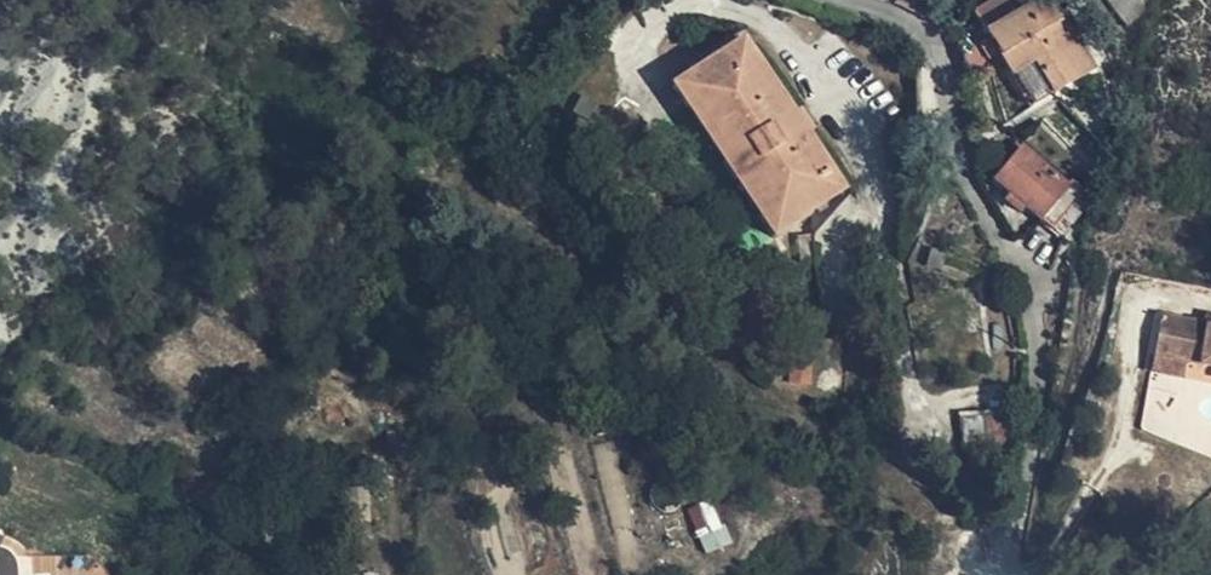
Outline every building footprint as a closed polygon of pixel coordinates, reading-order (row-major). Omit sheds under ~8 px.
[(1034,66),(1051,94),(1091,70),(1067,33),(1061,36),(1041,4),(1016,21),(1003,0),(1001,0),(975,16),(981,25),(957,45),(971,85),(1003,58),(1005,62),(1024,50),(1034,66)] [(1136,0),(1101,0),(1121,24),(1142,7),(1136,0)] [(805,137),(793,117),(743,42),(673,89),(774,237),(842,193),(805,137)] [(1014,79),(1034,66),(1024,50),(1005,62),(1014,79)] [(800,111),(793,117),(805,137),(813,132),(800,111)] [(1012,195),(1026,207),(1055,231),(1088,192),(1074,180),(1068,188),(1024,151),(997,182),(1012,195)] [(1021,214),(1026,207),(1012,195),(1006,201),(1021,214)] [(1205,278),(1200,306),(1198,316),(1177,312),(1133,304),(1126,342),(1155,348),(1191,355),(1189,363),(1210,368),(1210,280),(1205,278)] [(1198,316),(1200,306),(1179,302),(1177,312),(1198,316)] [(1153,359),(1155,348),(1126,342),(1124,353),(1153,359)] [(1027,409),(959,419),(966,457),(1023,451),(1027,409)] [(675,513),(667,482),(662,482),(657,485),(653,489),(651,492),(650,497),(650,501),(652,505),(655,509),(659,512),(663,514),(667,515),(674,514),(675,513)] [(669,482),(667,482),(675,513),(679,510),(682,505),(683,499),(682,493),(679,488),(675,483),(669,482)] [(711,502),(689,513),(711,555),(733,545),(711,502)]
